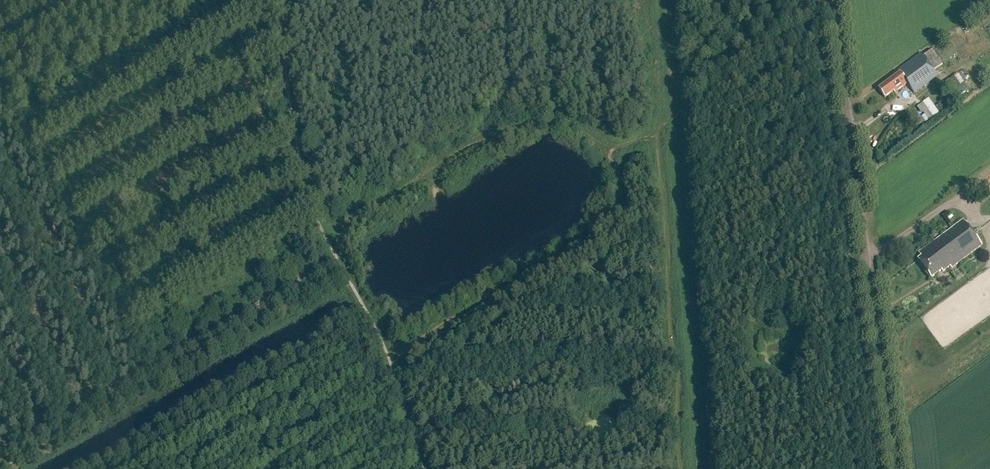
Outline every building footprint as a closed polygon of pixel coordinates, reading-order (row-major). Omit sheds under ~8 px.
[(934,71),(943,65),(934,52),(932,50),(924,57),(922,54),(898,71),(900,74),(879,90),(885,98),(894,92),(895,93),(907,85),(914,94),(938,77),(934,71)] [(989,70),(989,52),(978,60),(987,72),(989,70)] [(957,78),(956,78),(954,75),(952,77),(958,86),(961,83),(957,78)] [(921,257),(917,261),(930,279),(941,271),(942,273),(950,267),(951,269),(982,246),(963,220),(918,253),(921,257)]
